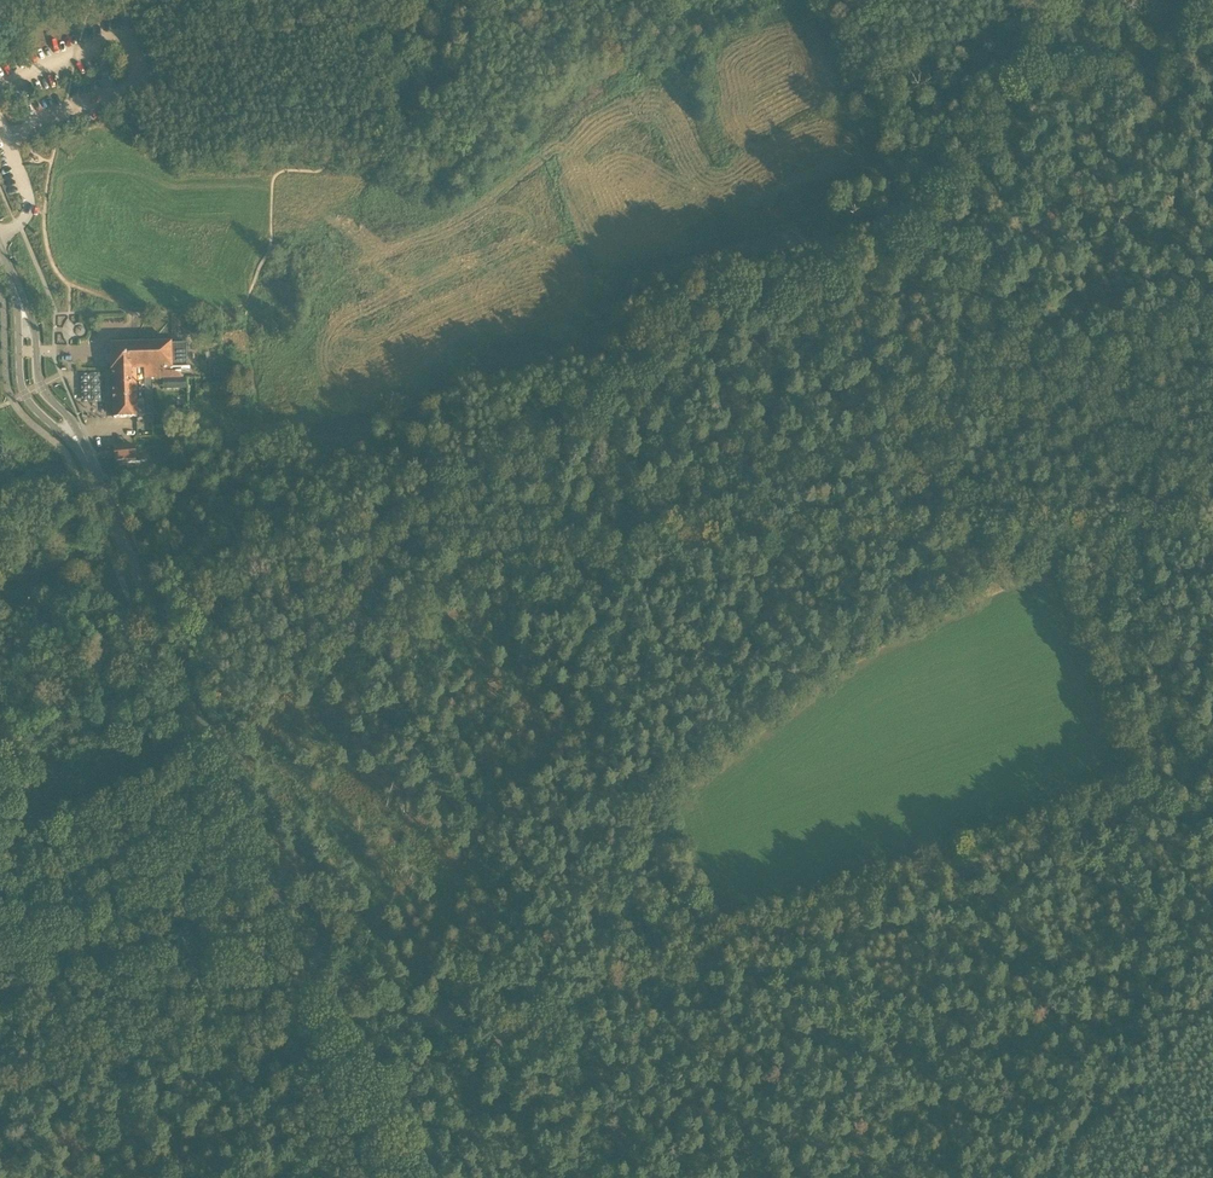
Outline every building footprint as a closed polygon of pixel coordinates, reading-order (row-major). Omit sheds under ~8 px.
[(182,379),(182,372),(182,368),(189,368),(188,342),(111,344),(112,370),(113,370),(114,417),(126,417),(147,416),(146,378),(163,378),(163,390),(178,389),(178,379),(182,379)] [(119,456),(119,461),(137,460),(136,445),(115,446),(116,456),(119,456)]
